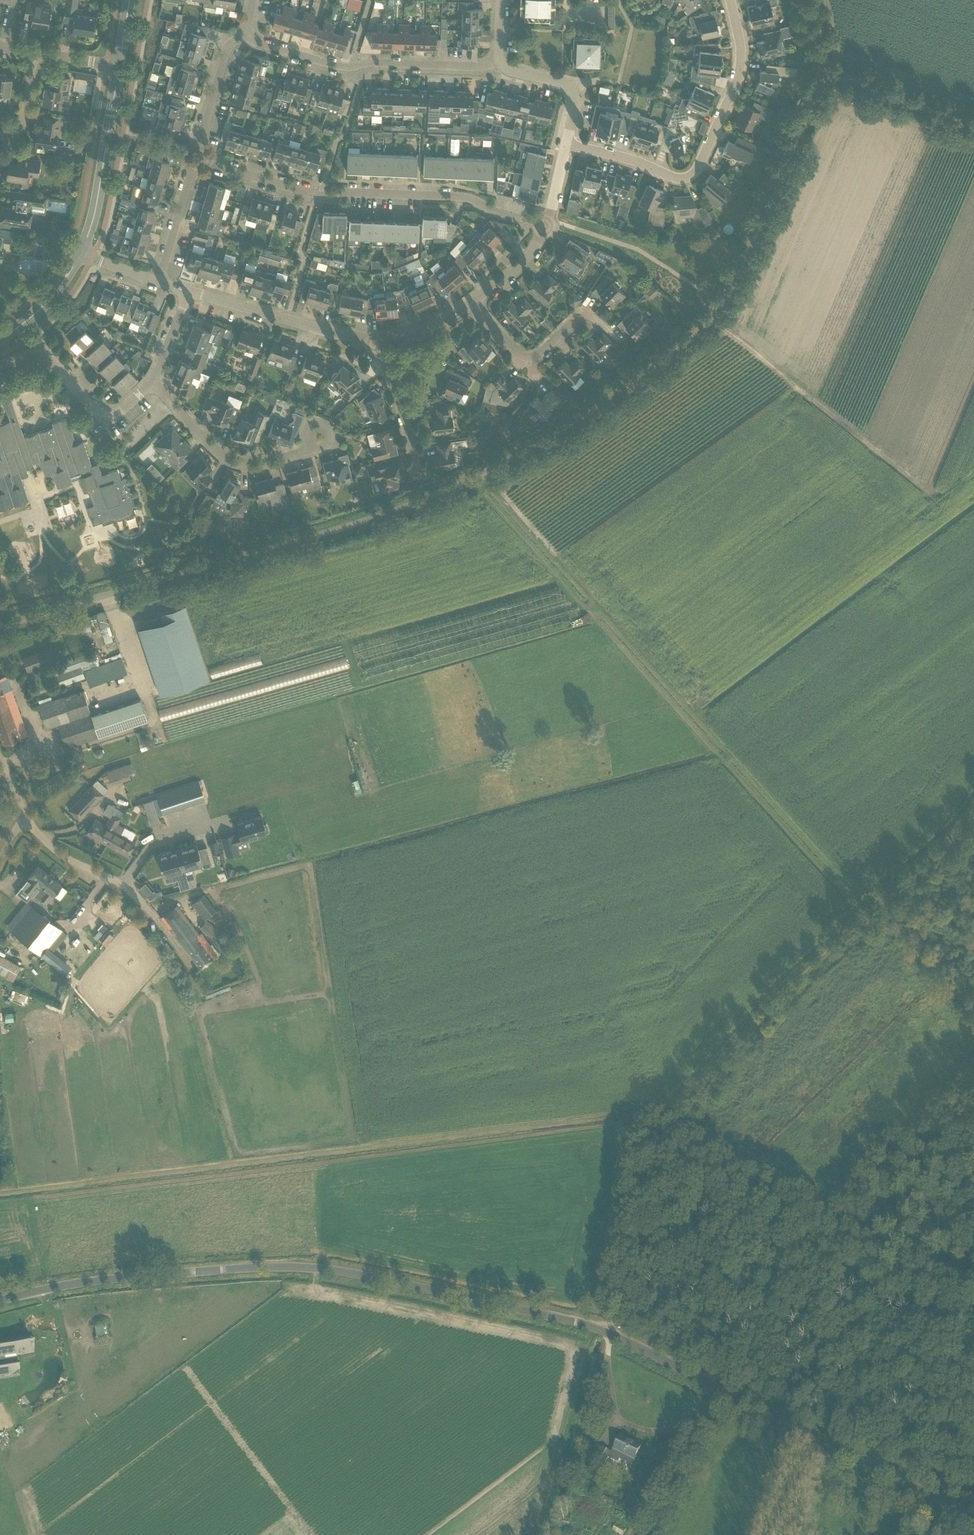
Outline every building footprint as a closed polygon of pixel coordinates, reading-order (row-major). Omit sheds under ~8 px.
[(223,5),(230,6),(229,10),(242,12),(243,0),(224,0),(223,5)] [(363,0),(349,0),(348,7),(361,9),(363,0)] [(554,23),(554,0),(520,0),(519,22),(524,22),(524,20),(548,20),(548,23),(554,23)] [(679,2),(685,4),(683,8),(687,14),(703,3),(702,0),(680,0),(679,2)] [(759,4),(748,7),(753,27),(774,23),(769,2),(777,0),(758,0),(759,4)] [(48,27),(51,5),(27,1),(24,18),(32,20),(32,24),(48,27)] [(473,8),(473,2),(459,2),(458,9),(462,9),(462,19),(478,20),(478,16),(482,16),(483,9),(473,8)] [(276,12),(275,16),(272,26),(283,29),(289,7),(284,5),(282,14),(276,12)] [(83,9),(65,6),(62,22),(63,22),(74,23),(72,31),(93,34),(96,16),(82,14),(83,9)] [(289,7),(283,29),(293,32),(297,18),(292,17),(294,8),(289,7)] [(716,10),(706,12),(699,13),(699,14),(689,17),(692,29),(699,27),(702,38),(719,34),(717,25),(719,24),(716,10)] [(302,20),(297,18),(293,32),(303,35),(310,13),(305,11),(302,20)] [(310,13),(303,35),(313,38),(312,41),(313,41),(318,24),(313,23),(315,14),(310,13)] [(657,22),(657,23),(664,24),(666,18),(658,16),(657,22)] [(462,19),(461,30),(482,31),(482,24),(478,24),(478,20),(462,19)] [(318,24),(313,41),(323,44),(329,22),(324,21),(322,29),(317,28),(318,24)] [(335,24),(329,22),(323,44),(333,47),(337,34),(332,32),(335,24)] [(205,26),(188,23),(185,23),(183,31),(184,34),(190,35),(188,42),(207,48),(208,42),(205,41),(206,36),(203,35),(205,26)] [(382,46),(382,23),(377,23),(377,32),(371,31),(370,46),(382,46)] [(388,24),(382,23),(382,46),(392,47),(393,32),(387,32),(388,24)] [(398,33),(393,32),(392,47),(403,47),(404,24),(398,24),(398,33)] [(404,24),(403,47),(414,48),(414,33),(409,33),(409,27),(409,24),(404,24)] [(780,30),(764,34),(765,40),(757,42),(760,57),(768,56),(768,57),(782,54),(780,45),(784,44),(783,38),(799,34),(796,24),(780,28),(780,30)] [(414,33),(414,48),(424,48),(425,25),(420,25),(420,33),(414,33)] [(425,25),(424,48),(436,48),(436,34),(431,34),(431,25),(425,25)] [(337,34),(333,47),(344,51),(351,29),(345,27),(343,35),(337,34)] [(461,30),(461,37),(461,47),(474,48),(474,42),(477,42),(477,37),(481,38),(482,31),(461,30)] [(602,49),(602,38),(592,38),(592,40),(583,40),(583,38),(573,37),(573,48),(575,48),(574,56),(572,56),(572,67),(582,67),(582,65),(591,65),(591,67),(601,68),(602,57),(600,57),(600,48),(602,49)] [(178,49),(176,55),(183,57),(183,58),(195,62),(196,62),(197,56),(200,57),(202,52),(205,53),(207,48),(188,42),(185,51),(178,49)] [(715,43),(705,44),(695,44),(693,55),(697,56),(697,61),(723,64),(723,63),(723,62),(723,61),(723,60),(722,59),(722,58),(721,56),(721,53),(714,52),(715,43)] [(242,58),(239,68),(258,74),(261,63),(267,65),(269,59),(254,55),(252,61),(242,58)] [(194,65),(182,61),(181,64),(177,63),(177,64),(173,66),(170,76),(177,78),(196,83),(198,78),(194,77),(196,71),(192,70),(194,65)] [(690,72),(689,77),(691,77),(691,78),(707,83),(710,83),(711,74),(713,75),(719,75),(719,73),(719,72),(720,71),(721,69),(722,68),(723,66),(723,64),(697,61),(696,67),(692,66),(691,72),(690,72)] [(759,79),(755,89),(756,87),(770,94),(773,87),(775,88),(777,84),(778,73),(792,74),(792,67),(766,64),(765,71),(761,71),(761,69),(760,69),(759,79)] [(258,74),(239,68),(235,79),(255,85),(258,74)] [(75,77),(96,80),(97,75),(76,71),(75,77)] [(10,96),(12,79),(5,77),(6,73),(0,72),(0,95),(10,96)] [(273,99),(272,105),(277,107),(279,102),(280,98),(282,92),(292,95),(298,76),(287,73),(285,80),(284,83),(278,81),(276,91),(273,99)] [(61,106),(63,93),(68,94),(70,78),(53,75),(52,84),(50,84),(49,88),(45,87),(42,103),(61,106)] [(298,76),(292,95),(297,97),(296,101),(298,103),(296,110),(305,113),(305,111),(309,100),(311,91),(306,89),(306,87),(309,79),(298,76)] [(196,83),(177,78),(172,94),(185,97),(186,92),(190,93),(191,87),(195,88),(196,83)] [(707,83),(691,78),(687,86),(692,92),(691,95),(709,103),(713,93),(704,89),(707,83)] [(235,79),(232,89),(252,95),(255,85),(235,79)] [(147,88),(153,90),(154,90),(156,82),(149,80),(147,88)] [(311,101),(310,104),(316,106),(316,108),(326,111),(328,106),(334,86),(323,83),(320,93),(313,91),(311,101)] [(344,90),(334,86),(328,106),(338,109),(337,112),(346,115),(350,102),(341,100),(344,90)] [(147,88),(145,97),(150,99),(153,90),(147,88)] [(362,103),(358,114),(381,115),(382,108),(382,88),(376,88),(375,92),(371,92),(371,96),(363,95),(363,103),(362,103)] [(382,88),(382,108),(392,109),(393,93),(389,92),(389,88),(382,88)] [(252,95),(232,89),(229,100),(249,106),(252,95)] [(397,93),(393,93),(392,109),(403,109),(403,114),(404,89),(397,89),(397,93)] [(404,89),(403,114),(414,115),(415,93),(411,93),(411,89),(404,89)] [(418,94),(415,93),(414,115),(418,115),(419,113),(420,110),(425,110),(426,90),(421,89),(419,89),(418,94)] [(479,107),(478,113),(494,117),(494,115),(495,110),(500,91),(495,90),(493,89),(492,93),(488,92),(485,102),(479,101),(479,107)] [(428,116),(428,121),(439,121),(439,117),(439,116),(440,90),(436,90),(433,90),(433,94),(429,94),(428,110),(428,116)] [(440,90),(439,116),(450,116),(450,111),(451,95),(447,95),(447,90),(444,90),(440,90)] [(450,111),(450,116),(455,116),(455,111),(461,111),(462,91),(457,91),(455,91),(455,95),(451,95),(450,111)] [(468,91),(462,91),(461,111),(471,112),(471,116),(477,116),(478,113),(479,107),(479,101),(472,100),(473,96),(468,95),(468,91)] [(506,92),(500,91),(495,110),(506,113),(509,97),(505,96),(506,92)] [(184,101),(172,97),(170,95),(163,93),(163,94),(164,94),(159,110),(158,110),(158,111),(167,113),(186,119),(187,114),(184,113),(185,107),(182,106),(184,101)] [(509,97),(506,113),(516,115),(521,95),(514,94),(513,98),(509,97)] [(521,95),(516,115),(527,118),(530,102),(526,101),(527,97),(521,95)] [(679,105),(677,109),(687,113),(694,116),(695,116),(693,115),(695,110),(697,111),(704,114),(709,103),(691,95),(689,98),(682,98),(679,105)] [(534,103),(530,102),(527,118),(537,120),(542,100),(535,99),(534,103)] [(542,100),(537,120),(548,122),(551,107),(547,106),(548,102),(542,100)] [(774,110),(754,101),(751,108),(746,106),(743,113),(741,112),(742,112),(741,111),(739,116),(738,115),(735,121),(737,122),(736,123),(751,130),(757,117),(768,122),(774,110)] [(606,107),(595,105),(590,126),(591,126),(592,122),(597,124),(595,132),(599,133),(600,135),(602,136),(604,134),(606,135),(613,107),(608,106),(606,107)] [(613,107),(606,135),(608,135),(610,137),(612,138),(614,136),(618,137),(619,132),(617,130),(619,129),(625,130),(624,134),(625,134),(625,133),(626,133),(627,130),(630,114),(631,113),(619,110),(618,108),(613,107)] [(671,114),(668,123),(667,126),(662,139),(668,141),(669,141),(670,144),(669,144),(669,145),(668,146),(668,147),(669,148),(670,149),(671,149),(672,155),(676,155),(682,157),(681,154),(689,152),(686,152),(684,143),(683,143),(681,136),(686,135),(677,136),(675,123),(676,123),(673,109),(671,114)] [(631,113),(630,114),(627,130),(630,131),(630,132),(631,134),(632,134),(629,141),(633,142),(633,144),(640,146),(647,126),(641,124),(643,121),(641,118),(638,117),(640,112),(632,110),(631,113)] [(159,117),(156,129),(174,135),(176,127),(179,128),(181,123),(184,124),(186,119),(167,113),(165,119),(159,117)] [(76,116),(64,114),(63,121),(75,123),(76,116)] [(35,135),(34,140),(36,142),(36,145),(38,145),(37,151),(44,153),(45,149),(55,151),(57,135),(58,135),(61,119),(46,117),(43,132),(38,131),(37,134),(35,135)] [(242,126),(226,121),(221,136),(227,138),(224,148),(235,151),(242,128),(242,126)] [(298,123),(296,131),(303,133),(305,125),(298,123)] [(315,133),(317,125),(309,123),(307,131),(315,133)] [(647,126),(640,146),(648,148),(648,147),(652,148),(654,141),(655,142),(657,141),(657,140),(661,141),(662,139),(667,126),(656,123),(653,124),(652,128),(647,126)] [(701,125),(698,132),(703,134),(706,127),(701,125)] [(246,129),(242,128),(235,151),(245,154),(251,135),(245,134),(246,129)] [(261,138),(256,157),(266,161),(269,151),(271,144),(274,145),(277,135),(274,134),(271,133),(268,135),(267,140),(261,138)] [(251,135),(245,154),(256,157),(261,138),(251,135)] [(275,151),(273,155),(272,160),(283,163),(289,144),(290,141),(283,139),(282,136),(277,135),(274,145),(276,146),(275,151)] [(728,140),(727,143),(725,148),(724,147),(723,149),(724,150),(721,155),(731,159),(732,157),(740,161),(741,160),(748,162),(751,154),(760,158),(764,149),(738,137),(735,143),(728,140)] [(539,146),(529,144),(520,142),(518,149),(521,150),(518,161),(525,162),(543,166),(546,154),(545,154),(538,153),(539,146)] [(299,147),(289,144),(283,163),(293,166),(299,147)] [(299,147),(293,166),(304,169),(310,150),(311,145),(305,144),(304,149),(299,147)] [(320,153),(310,150),(304,169),(315,173),(318,162),(323,164),(327,150),(321,149),(320,153)] [(168,155),(152,150),(150,150),(148,157),(150,161),(153,161),(151,167),(170,173),(172,168),(168,167),(170,161),(166,160),(168,155)] [(359,153),(358,153),(348,153),(348,151),(347,171),(346,171),(359,172),(359,153)] [(359,153),(359,172),(370,172),(371,154),(359,153)] [(382,154),(371,154),(370,172),(381,173),(382,154)] [(382,154),(381,173),(393,173),(394,155),(382,154)] [(405,155),(394,155),(393,173),(404,174),(405,155)] [(405,155),(404,174),(417,174),(416,174),(417,156),(405,155)] [(424,156),(423,164),(423,174),(422,174),(422,175),(435,175),(436,157),(424,156)] [(38,176),(40,161),(18,157),(17,164),(10,163),(7,177),(16,179),(15,185),(25,186),(27,174),(38,176)] [(447,157),(436,157),(435,175),(446,176),(447,157)] [(459,158),(447,157),(446,176),(458,176),(459,158)] [(459,158),(458,176),(469,176),(470,158),(459,158)] [(470,158),(469,176),(481,177),(481,159),(470,158)] [(481,159),(481,177),(493,178),(493,177),(493,159),(481,159)] [(525,162),(518,161),(517,160),(516,166),(523,168),(522,173),(540,177),(543,166),(525,162)] [(582,183),(598,187),(600,178),(599,178),(601,169),(586,166),(585,172),(576,170),(576,169),(571,188),(581,190),(582,183)] [(151,167),(148,178),(163,182),(165,177),(169,178),(170,173),(151,167)] [(522,173),(514,172),(512,183),(520,184),(538,188),(540,177),(522,173)] [(616,173),(611,191),(619,194),(616,203),(620,205),(616,218),(625,220),(629,208),(636,186),(628,184),(629,181),(628,178),(629,175),(625,174),(624,176),(616,173)] [(725,196),(723,195),(728,189),(733,193),(742,182),(726,174),(720,182),(710,174),(705,180),(707,182),(702,189),(708,194),(706,197),(717,206),(725,196)] [(148,178),(145,188),(164,194),(166,189),(162,187),(163,182),(148,178)] [(230,183),(214,179),(213,183),(209,182),(208,188),(204,187),(203,192),(222,197),(225,187),(229,189),(230,183)] [(497,179),(496,193),(502,195),(505,185),(506,181),(497,179)] [(520,184),(519,186),(517,195),(516,195),(515,196),(535,200),(534,200),(535,201),(538,188),(520,184)] [(648,184),(644,193),(639,203),(650,208),(647,223),(663,225),(666,209),(659,207),(656,206),(663,191),(648,184)] [(239,186),(236,195),(235,198),(241,200),(245,188),(239,186)] [(164,194),(145,188),(141,187),(138,196),(134,195),(133,200),(154,206),(155,203),(157,203),(159,198),(163,199),(164,194)] [(3,206),(0,221),(1,221),(1,226),(18,229),(18,224),(21,224),(20,226),(30,228),(32,211),(31,211),(32,204),(46,207),(48,196),(13,190),(12,201),(13,201),(12,207),(3,206)] [(572,191),(570,198),(580,200),(582,193),(572,191)] [(222,197),(203,192),(201,197),(205,198),(203,203),(219,208),(222,197)] [(702,227),(712,222),(704,205),(697,209),(691,195),(674,197),(672,207),(677,217),(692,215),(698,226),(702,227)] [(249,208),(243,206),(239,219),(246,221),(247,217),(257,220),(263,201),(252,198),(249,208)] [(569,199),(566,211),(566,212),(578,215),(580,202),(569,199)] [(154,206),(133,200),(131,206),(135,207),(132,216),(136,217),(156,223),(157,217),(153,216),(155,211),(153,210),(154,206)] [(274,204),(263,201),(257,220),(268,224),(267,227),(273,229),(277,216),(271,214),(274,204)] [(198,207),(197,213),(216,218),(221,220),(224,209),(219,208),(203,203),(202,207),(202,208),(198,207)] [(286,208),(280,227),(278,234),(285,236),(286,233),(298,237),(302,223),(295,221),(298,211),(286,208)] [(322,221),(315,220),(310,238),(310,239),(311,236),(320,239),(323,231),(329,231),(329,239),(333,239),(334,213),(322,212),(322,213),(323,213),(322,221)] [(197,213),(195,218),(199,219),(198,222),(197,224),(200,225),(207,227),(206,232),(211,233),(216,235),(216,234),(221,220),(216,218),(197,213)] [(347,213),(334,213),(333,239),(345,240),(346,214),(347,214),(347,213)] [(422,217),(422,235),(423,235),(423,238),(429,238),(429,235),(433,235),(434,217),(422,216),(422,217)] [(156,223),(136,217),(133,227),(149,232),(150,227),(154,228),(156,223)] [(434,217),(433,235),(445,236),(445,238),(444,241),(450,241),(452,238),(457,225),(450,222),(449,224),(446,224),(446,218),(447,218),(447,217),(434,217)] [(349,220),(348,245),(360,245),(361,238),(360,238),(361,220),(353,220),(349,220)] [(373,220),(361,220),(360,238),(361,238),(372,239),(373,220)] [(373,220),(372,239),(372,245),(383,245),(383,239),(384,221),(373,220)] [(489,220),(482,227),(486,230),(481,235),(488,241),(494,247),(502,239),(500,237),(501,236),(501,234),(497,231),(504,223),(489,220)] [(384,221),(383,239),(395,240),(396,221),(384,221)] [(407,222),(396,221),(395,240),(406,240),(407,222)] [(407,222),(406,240),(418,241),(419,223),(416,223),(416,222),(407,222)] [(117,223),(115,229),(114,228),(113,233),(118,234),(121,224),(117,223)] [(59,227),(55,238),(63,239),(66,229),(59,227)] [(133,227),(130,238),(150,243),(151,238),(147,237),(149,232),(133,227)] [(1,265),(3,251),(1,251),(2,242),(16,244),(18,232),(0,229),(0,265),(1,265)] [(195,231),(194,237),(207,241),(208,234),(195,231)] [(236,231),(234,237),(242,239),(243,233),(236,231)] [(472,239),(474,242),(470,247),(483,259),(490,251),(484,245),(488,241),(481,235),(478,232),(473,236),(474,237),(472,239)] [(111,233),(109,241),(116,243),(119,235),(111,233)] [(122,242),(119,252),(139,258),(139,257),(140,252),(143,253),(144,247),(148,248),(150,243),(130,238),(129,244),(122,242)] [(588,261),(585,259),(589,253),(569,239),(565,246),(568,248),(562,257),(561,257),(560,259),(561,259),(558,263),(566,269),(573,273),(579,265),(584,268),(588,261)] [(483,259),(470,247),(466,244),(455,257),(456,258),(464,265),(468,261),(475,267),(483,259)] [(268,263),(271,253),(272,251),(261,248),(258,260),(268,263)] [(188,249),(185,260),(189,262),(187,268),(197,271),(198,271),(202,255),(203,253),(188,249)] [(599,250),(595,256),(607,264),(608,263),(613,256),(599,250)] [(198,271),(197,271),(196,273),(207,276),(213,258),(207,257),(208,254),(203,253),(202,255),(198,271)] [(282,256),(271,253),(268,263),(279,266),(282,256)] [(405,257),(400,259),(399,254),(394,254),(394,266),(406,261),(405,257)] [(213,258),(207,276),(218,279),(218,277),(223,261),(213,258)] [(332,260),(331,265),(341,268),(344,268),(344,261),(341,261),(333,258),(332,260)] [(454,264),(446,271),(457,285),(466,278),(459,270),(464,265),(456,258),(452,262),(454,264)] [(223,259),(223,261),(218,277),(229,280),(230,277),(235,278),(239,267),(240,261),(235,259),(234,262),(223,259)] [(318,261),(317,261),(312,259),(311,259),(309,266),(316,268),(318,261)] [(382,267),(382,264),(382,261),(371,260),(371,271),(382,270),(382,267)] [(415,260),(406,264),(409,270),(414,268),(418,266),(415,260)] [(240,261),(239,267),(235,278),(241,280),(239,286),(249,289),(254,274),(255,271),(244,268),(246,262),(240,261)] [(4,270),(18,273),(20,266),(5,263),(4,270)] [(457,285),(446,271),(441,266),(429,276),(430,278),(437,288),(442,284),(449,292),(457,285)] [(266,272),(264,277),(259,294),(270,298),(270,295),(275,280),(274,279),(275,277),(276,275),(266,272)] [(249,289),(248,291),(259,294),(264,277),(254,274),(249,289)] [(558,283),(548,274),(541,283),(536,279),(528,289),(534,294),(533,295),(539,301),(540,299),(544,302),(552,293),(551,292),(558,283)] [(612,308),(625,295),(612,282),(614,281),(608,275),(591,292),(597,298),(600,295),(607,302),(607,303),(609,305),(609,304),(612,308)] [(275,277),(274,279),(275,280),(270,295),(281,298),(282,292),(288,294),(292,282),(275,277)] [(424,283),(416,286),(417,289),(425,306),(435,301),(431,292),(437,288),(430,278),(424,282),(424,283)] [(315,282),(305,279),(300,296),(306,298),(305,301),(310,303),(309,306),(315,308),(320,289),(314,287),(315,282)] [(327,291),(320,289),(315,308),(320,309),(321,306),(326,307),(327,304),(333,306),(336,293),(338,285),(331,283),(329,284),(327,291)] [(414,283),(400,290),(404,303),(411,301),(415,310),(425,306),(417,289),(416,286),(414,283)] [(659,291),(652,284),(645,291),(652,298),(659,291)] [(120,299),(113,296),(114,292),(105,288),(98,304),(107,308),(106,311),(114,315),(116,311),(115,311),(120,299)] [(404,303),(400,290),(384,291),(384,292),(385,298),(387,316),(398,314),(397,305),(404,303)] [(368,299),(367,309),(375,308),(376,317),(387,316),(385,298),(384,292),(375,293),(374,295),(374,297),(368,298),(368,299)] [(574,308),(582,299),(573,292),(569,297),(569,304),(574,308)] [(352,296),(336,293),(333,306),(339,307),(338,310),(344,311),(343,315),(348,316),(352,296)] [(121,295),(120,299),(115,311),(116,311),(124,315),(123,318),(131,322),(132,318),(137,306),(130,303),(131,299),(121,295)] [(352,296),(348,316),(354,317),(354,313),(360,314),(360,311),(367,312),(367,309),(368,299),(352,296)] [(531,318),(527,314),(533,307),(524,298),(516,305),(511,301),(502,310),(509,317),(508,318),(520,330),(531,318)] [(138,301),(137,306),(132,318),(131,322),(140,325),(138,329),(146,332),(148,328),(154,331),(160,315),(146,310),(148,305),(138,301)] [(635,306),(624,317),(617,324),(623,330),(626,327),(633,335),(634,337),(635,336),(638,340),(651,327),(638,314),(641,312),(635,306)] [(540,322),(549,331),(554,326),(545,317),(540,322)] [(189,329),(187,333),(212,343),(219,326),(208,321),(205,328),(194,324),(191,330),(189,329)] [(77,353),(95,336),(92,339),(85,330),(82,332),(75,324),(64,333),(72,342),(70,344),(77,352),(77,353)] [(125,333),(116,329),(113,336),(122,340),(125,333)] [(254,335),(242,330),(236,347),(245,351),(246,349),(256,352),(262,335),(255,333),(254,335)] [(590,336),(581,345),(588,352),(586,353),(591,358),(592,357),(596,360),(600,364),(609,356),(605,351),(604,350),(612,342),(602,332),(594,340),(590,336)] [(212,343),(187,333),(186,337),(188,338),(186,345),(197,349),(194,356),(205,361),(212,343)] [(95,336),(77,353),(80,351),(85,357),(88,355),(95,362),(93,365),(110,349),(102,341),(100,343),(95,337),(96,336),(95,336)] [(478,362),(484,356),(492,349),(479,336),(476,339),(475,339),(474,340),(474,341),(466,348),(463,345),(457,351),(469,363),(474,358),(478,362)] [(293,346),(274,340),(268,357),(283,362),(281,368),(291,372),(296,359),(290,357),(293,346)] [(110,350),(110,349),(93,365),(98,371),(101,369),(108,377),(123,364),(115,355),(113,357),(108,352),(110,350)] [(138,350),(130,357),(138,360),(142,351),(138,350)] [(301,372),(300,374),(308,377),(309,375),(317,377),(318,374),(320,371),(321,371),(324,361),(319,359),(320,356),(308,352),(301,372)] [(205,361),(194,356),(191,364),(180,359),(177,366),(174,365),(173,369),(199,379),(201,375),(200,373),(205,361)] [(253,356),(248,371),(250,372),(256,374),(261,359),(253,356)] [(565,360),(556,369),(562,376),(561,378),(566,383),(567,381),(570,384),(575,389),(584,381),(579,376),(578,374),(587,367),(577,357),(569,365),(565,360)] [(108,377),(106,379),(112,386),(114,383),(121,391),(120,392),(121,392),(129,385),(130,386),(137,379),(138,379),(137,378),(137,379),(128,370),(130,368),(125,362),(123,364),(108,377)] [(472,365),(467,369),(474,376),(479,372),(472,365)] [(332,376),(332,378),(331,380),(345,392),(343,395),(349,399),(361,388),(355,382),(359,377),(357,375),(355,377),(351,374),(352,373),(343,366),(337,373),(335,373),(332,376)] [(457,402),(458,400),(465,385),(467,387),(471,379),(447,368),(443,376),(448,378),(444,388),(443,387),(442,389),(443,390),(441,394),(457,402)] [(199,379),(173,369),(171,372),(174,373),(171,380),(183,385),(180,392),(181,392),(191,397),(196,385),(190,383),(192,377),(199,379)] [(486,386),(483,400),(490,402),(491,399),(498,401),(503,396),(507,401),(509,400),(511,398),(512,399),(517,394),(516,393),(520,389),(522,387),(514,378),(509,382),(502,374),(494,380),(492,383),(491,381),(486,386)] [(528,404),(527,404),(534,411),(532,413),(537,418),(539,416),(542,420),(551,411),(550,410),(560,400),(561,399),(551,389),(540,400),(536,396),(532,400),(528,404)] [(371,390),(359,401),(362,410),(366,408),(371,421),(380,417),(381,419),(389,416),(383,403),(384,402),(381,395),(378,392),(375,394),(371,390)] [(292,391),(285,392),(287,399),(293,397),(292,391)] [(266,393),(264,400),(273,403),(276,397),(266,393)] [(209,397),(208,400),(204,409),(214,413),(212,420),(225,425),(233,405),(220,400),(219,401),(209,397)] [(567,398),(561,404),(565,409),(572,403),(567,398)] [(29,501),(21,478),(29,475),(27,469),(34,467),(33,463),(40,461),(45,476),(52,473),(57,488),(73,483),(72,480),(79,478),(84,493),(89,491),(99,488),(92,467),(83,441),(76,444),(61,449),(53,427),(24,437),(12,400),(4,403),(10,421),(0,424),(0,510),(29,501)] [(437,419),(431,420),(433,432),(434,432),(440,431),(442,431),(443,440),(457,438),(456,430),(456,429),(454,430),(452,418),(452,417),(451,417),(450,406),(446,407),(436,408),(437,419)] [(271,428),(267,437),(285,445),(291,447),(296,434),(302,421),(306,410),(297,407),(295,412),(293,412),(292,416),(293,416),(294,418),(293,420),(293,422),(292,422),(289,422),(288,425),(274,420),(271,428)] [(236,429),(233,439),(242,442),(243,441),(248,443),(250,444),(251,442),(253,438),(260,441),(263,431),(267,422),(270,416),(258,411),(253,423),(241,418),(236,429)] [(67,418),(52,423),(53,427),(61,449),(76,444),(67,418)] [(392,429),(375,433),(367,435),(370,445),(371,449),(374,460),(389,456),(388,448),(395,446),(393,440),(395,439),(392,429)] [(158,441),(154,445),(160,451),(162,449),(174,461),(171,463),(177,469),(187,459),(183,455),(184,454),(191,447),(184,440),(183,441),(180,438),(181,437),(175,431),(171,431),(166,436),(165,435),(158,441)] [(499,431),(489,436),(493,444),(503,439),(499,431)] [(439,455),(433,456),(435,468),(437,468),(443,467),(444,467),(445,469),(452,467),(451,465),(456,465),(454,455),(454,453),(454,452),(452,452),(452,449),(460,447),(467,446),(466,439),(450,441),(447,442),(437,444),(439,455)] [(200,457),(194,463),(193,462),(186,469),(198,481),(195,484),(200,489),(212,477),(208,472),(212,469),(200,457)] [(339,459),(323,464),(326,473),(328,473),(333,476),(336,484),(352,480),(347,464),(341,465),(339,459)] [(379,467),(369,470),(369,472),(372,482),(378,480),(379,484),(381,491),(388,489),(398,486),(396,481),(404,479),(402,468),(400,462),(389,465),(379,467)] [(99,488),(89,491),(94,505),(87,508),(93,525),(102,522),(103,525),(136,514),(134,509),(139,507),(129,477),(121,480),(118,469),(101,475),(97,466),(92,467),(99,488)] [(361,466),(352,468),(354,477),(363,475),(361,466)] [(309,468),(287,474),(292,491),(307,486),(308,491),(321,487),(317,474),(311,476),(309,468)] [(160,472),(154,477),(158,482),(164,476),(160,472)] [(255,493),(257,500),(269,497),(273,509),(287,505),(286,499),(287,498),(283,483),(275,486),(273,478),(255,483),(258,492),(255,493)] [(219,493),(214,500),(225,507),(227,508),(228,508),(229,509),(231,509),(231,513),(238,513),(238,511),(242,511),(242,513),(242,516),(247,516),(249,516),(249,497),(243,497),(241,497),(239,493),(240,492),(237,490),(239,485),(237,484),(238,482),(231,480),(229,479),(220,494),(219,493)] [(202,490),(193,504),(202,509),(210,495),(202,490)] [(358,490),(350,492),(353,499),(360,497),(358,490)] [(326,498),(318,500),(320,506),(328,504),(326,498)] [(163,621),(138,629),(160,695),(210,679),(185,605),(160,613),(163,621)] [(103,631),(111,628),(104,610),(96,613),(103,631)] [(581,617),(585,624),(591,620),(586,614),(581,617)] [(56,661),(55,657),(51,648),(23,658),(28,672),(56,661)] [(60,687),(85,678),(89,688),(127,674),(121,658),(91,669),(86,654),(49,667),(53,676),(55,676),(60,687)] [(14,695),(7,675),(0,678),(0,700),(14,695)] [(90,716),(82,691),(39,705),(47,729),(58,725),(66,748),(147,720),(140,700),(90,716)] [(14,695),(0,700),(0,734),(3,743),(28,735),(14,695)] [(149,748),(146,742),(139,744),(141,751),(149,748)] [(111,786),(130,778),(125,765),(106,773),(111,786)] [(186,784),(157,794),(163,813),(205,799),(198,780),(186,784)] [(93,784),(76,803),(69,810),(80,820),(103,794),(93,784)] [(152,800),(143,803),(151,826),(160,823),(152,800)] [(107,826),(95,819),(87,833),(108,845),(120,825),(117,824),(120,818),(112,814),(108,822),(109,823),(107,826)] [(236,844),(247,841),(248,840),(248,839),(267,834),(266,832),(269,832),(266,824),(264,825),(262,817),(236,825),(239,836),(234,837),(233,834),(221,837),(227,856),(239,853),(238,851),(236,844)] [(120,825),(108,845),(127,856),(135,842),(121,834),(125,828),(120,825)] [(216,841),(209,843),(212,853),(219,851),(216,841)] [(197,845),(178,850),(184,870),(191,868),(202,864),(203,868),(212,865),(206,847),(198,849),(197,845)] [(178,850),(158,856),(163,876),(164,876),(177,872),(182,889),(189,887),(186,877),(184,870),(178,850)] [(22,886),(17,893),(27,901),(32,894),(40,885),(40,884),(48,874),(37,866),(29,876),(30,876),(22,886)] [(40,885),(32,894),(38,899),(41,898),(47,903),(53,895),(55,893),(61,885),(54,879),(54,878),(54,877),(51,874),(49,874),(49,875),(48,874),(40,884),(40,885)] [(146,896),(154,890),(146,882),(139,888),(146,896)] [(152,892),(147,896),(150,900),(157,894),(154,890),(152,892)] [(204,919),(216,910),(204,895),(193,904),(204,919)] [(175,904),(168,911),(160,917),(173,932),(200,968),(219,954),(212,945),(208,948),(175,904)] [(32,906),(11,932),(33,949),(44,936),(31,926),(41,914),(32,906)] [(41,914),(31,926),(44,936),(33,949),(41,955),(46,949),(50,945),(56,949),(59,945),(53,940),(61,930),(42,914),(41,914)] [(217,930),(206,920),(200,927),(211,937),(217,930)] [(103,924),(98,929),(99,931),(102,933),(107,928),(103,924)] [(46,949),(41,955),(65,974),(70,968),(46,949)] [(13,981),(20,967),(0,957),(0,974),(13,981)] [(0,1342),(0,1376),(4,1375),(2,1363),(8,1362),(17,1361),(16,1355),(33,1352),(31,1337),(0,1342)] [(0,1402),(0,1426),(11,1421),(2,1402),(0,1402)] [(613,1453),(602,1448),(596,1460),(603,1463),(607,1456),(616,1461),(620,1453),(634,1460),(641,1446),(621,1437),(613,1453)]
